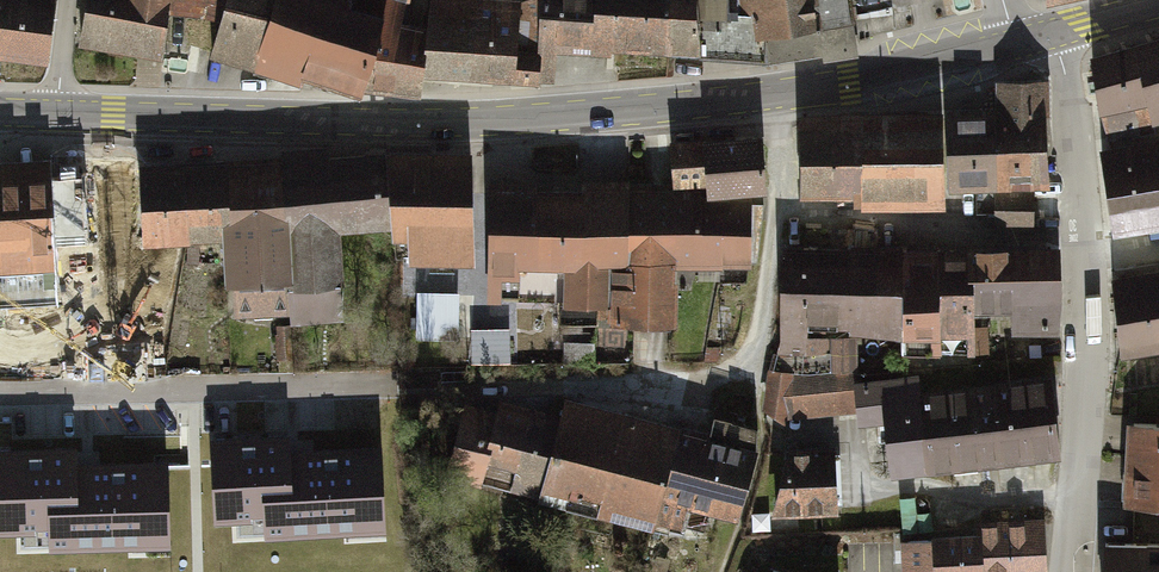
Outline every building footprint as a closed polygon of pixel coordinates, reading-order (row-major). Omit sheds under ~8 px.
[(56,0),(0,0),(0,54),(48,60),(56,0)] [(422,22),(406,19),(410,0),(85,0),(79,45),(159,59),(169,6),(220,16),(210,52),(302,85),(304,77),(362,97),(365,88),(420,93),(422,22)] [(858,53),(850,0),(430,0),(426,74),(556,81),(556,54),(759,53),(761,63),(858,53)] [(1091,51),(1107,139),(1155,132),(1155,119),(1158,119),(1158,35),(1091,51)] [(999,107),(795,110),(796,199),(861,198),(863,206),(941,205),(940,184),(1049,183),(1048,80),(999,81),(999,107)] [(535,174),(487,174),(488,308),(522,308),(522,269),(563,269),(563,301),(615,301),(615,320),(674,320),(673,262),(744,261),(743,190),(765,190),(764,135),(671,136),(671,177),(583,178),(580,188),(536,189),(535,174)] [(1098,144),(1114,234),(1158,228),(1158,137),(1098,144)] [(0,160),(0,275),(53,272),(55,323),(129,319),(125,246),(223,241),(228,336),(356,329),(352,241),(379,240),(381,272),(478,267),(472,148),(331,155),(331,145),(281,148),(281,157),(114,164),(112,154),(0,160)] [(1032,193),(995,192),(994,231),(1032,231),(1032,193)] [(908,243),(780,243),(780,347),(827,347),(827,333),(856,333),(905,332),(905,356),(974,356),(974,316),(1013,316),(1013,332),(1058,332),(1058,250),(908,250),(908,243)] [(1111,282),(1121,352),(1158,346),(1158,275),(1111,282)] [(417,336),(461,336),(461,289),(417,289),(417,336)] [(861,380),(856,333),(827,333),(833,388),(793,394),(792,374),(766,370),(762,405),(785,419),(855,409),(852,381),(861,380)] [(861,380),(852,381),(855,409),(857,424),(886,421),(892,473),(1058,454),(1049,373),(922,387),(921,373),(861,380)] [(734,512),(757,424),(712,413),(708,428),(680,421),(680,426),(568,397),(563,415),(500,399),(496,415),(470,408),(454,468),(655,521),(663,494),(734,512)] [(1126,422),(1124,504),(1158,506),(1158,423),(1126,422)] [(383,525),(378,452),(287,457),(286,441),(213,445),(217,517),(282,513),(283,531),(383,525)] [(833,445),(791,446),(772,512),(838,507),(833,445)] [(0,454),(0,528),(66,527),(67,543),(166,541),(165,467),(74,469),(74,452),(0,454)] [(1041,519),(985,523),(985,531),(988,571),(1045,571),(1041,519)] [(1104,519),(1102,571),(1158,571),(1158,521),(1104,519)] [(934,534),(934,538),(936,569),(936,571),(987,571),(985,531),(934,534)] [(934,538),(899,540),(901,571),(936,569),(934,538)] [(770,561),(767,571),(811,571),(770,561)]
